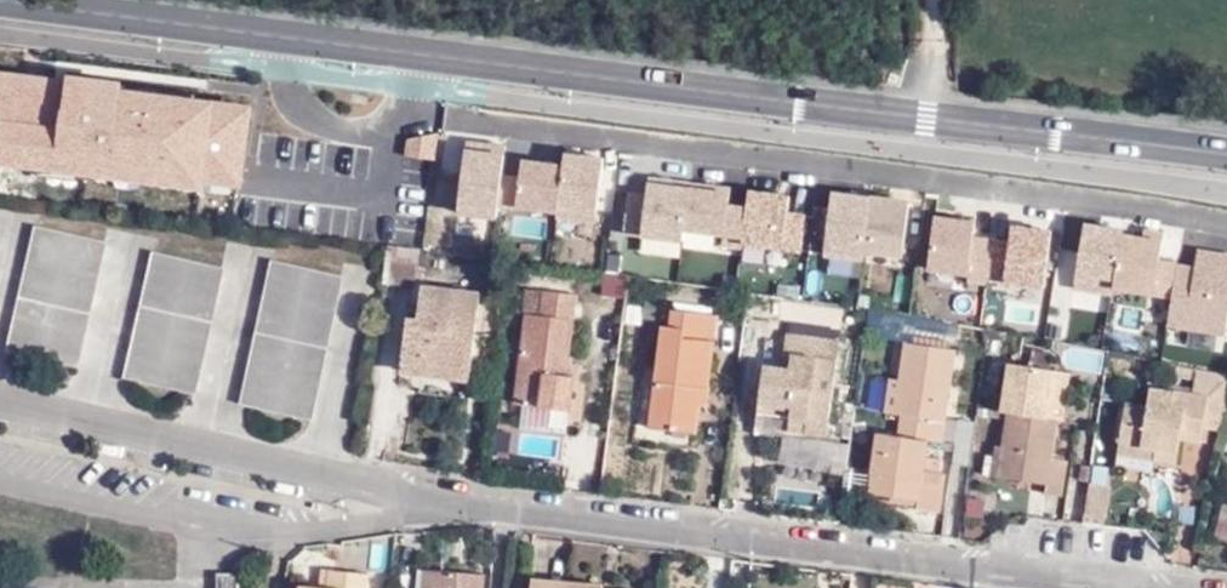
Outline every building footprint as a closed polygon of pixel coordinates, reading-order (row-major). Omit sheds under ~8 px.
[(252,91),(0,67),(0,164),(243,186),(252,91)] [(444,132),(418,134),(420,155),(446,153),(444,132)] [(461,146),(459,213),(499,214),(500,147),(461,146)] [(560,158),(517,155),(513,214),(597,219),(602,151),(561,148),(560,158)] [(825,188),(822,252),(904,256),(907,192),(825,188)] [(933,210),(924,268),(1043,287),(1052,230),(1014,223),(1011,243),(973,236),(976,217),(933,210)] [(1116,297),(1118,221),(1073,220),(1071,296),(1116,297)] [(105,243),(37,226),(8,350),(77,366),(105,243)] [(420,250),(390,246),(385,282),(415,286),(420,250)] [(195,393),(222,268),(153,252),(125,379),(195,393)] [(1198,272),(1176,271),(1174,329),(1226,331),(1226,254),(1199,253),(1198,272)] [(241,404),(311,419),(343,278),(273,260),(241,404)] [(424,367),(469,372),(479,294),(422,286),(418,320),(407,319),(400,372),(423,374),(424,367)] [(542,316),(544,290),(529,289),(527,314),(542,316)] [(575,294),(544,290),(542,316),(527,314),(516,404),(570,411),(574,375),(566,375),(575,294)] [(650,428),(695,434),(701,387),(708,387),(717,316),(672,311),(671,327),(663,326),(650,428)] [(789,431),(825,434),(838,340),(787,333),(784,355),(792,357),(791,368),(764,365),(758,413),(791,417),(789,431)] [(905,343),(900,380),(895,415),(899,415),(897,436),(878,434),(870,494),(917,501),(916,510),(940,513),(945,473),(924,471),(927,440),(943,442),(946,422),(944,422),(954,350),(905,343)] [(1036,367),(1052,370),(1053,355),(1038,353),(1036,367)] [(1070,373),(1052,370),(1036,367),(1009,364),(1002,411),(1007,412),(1003,446),(996,445),(992,475),(1047,484),(1046,495),(1063,497),(1068,461),(1052,459),(1058,420),(1063,420),(1070,373)] [(468,380),(469,372),(424,367),(423,374),(468,380)] [(1226,398),(1226,377),(1196,371),(1193,393),(1206,395),(1203,428),(1222,431),(1226,398)] [(895,415),(900,380),(889,379),(884,412),(895,415)] [(1202,433),(1203,428),(1206,395),(1193,393),(1151,388),(1149,406),(1125,404),(1117,464),(1148,470),(1153,470),(1155,459),(1177,462),(1181,439),(1182,430),(1201,433),(1202,433)] [(946,462),(969,464),(973,419),(949,418),(946,462)] [(1054,454),(1068,456),(1073,423),(1059,420),(1054,454)] [(1200,441),(1201,433),(1182,430),(1181,439),(1200,441)] [(786,440),(778,491),(815,497),(823,445),(786,440)] [(1085,515),(1106,517),(1110,485),(1089,482),(1085,515)] [(961,534),(981,537),(987,497),(966,494),(961,534)] [(481,573),(418,568),(416,587),(480,587),(481,573)] [(368,576),(325,570),(323,587),(299,586),(299,587),(367,587),(368,576)] [(240,574),(221,574),(221,587),(239,587),(240,574)] [(603,587),(533,580),(532,587),(603,587)]
